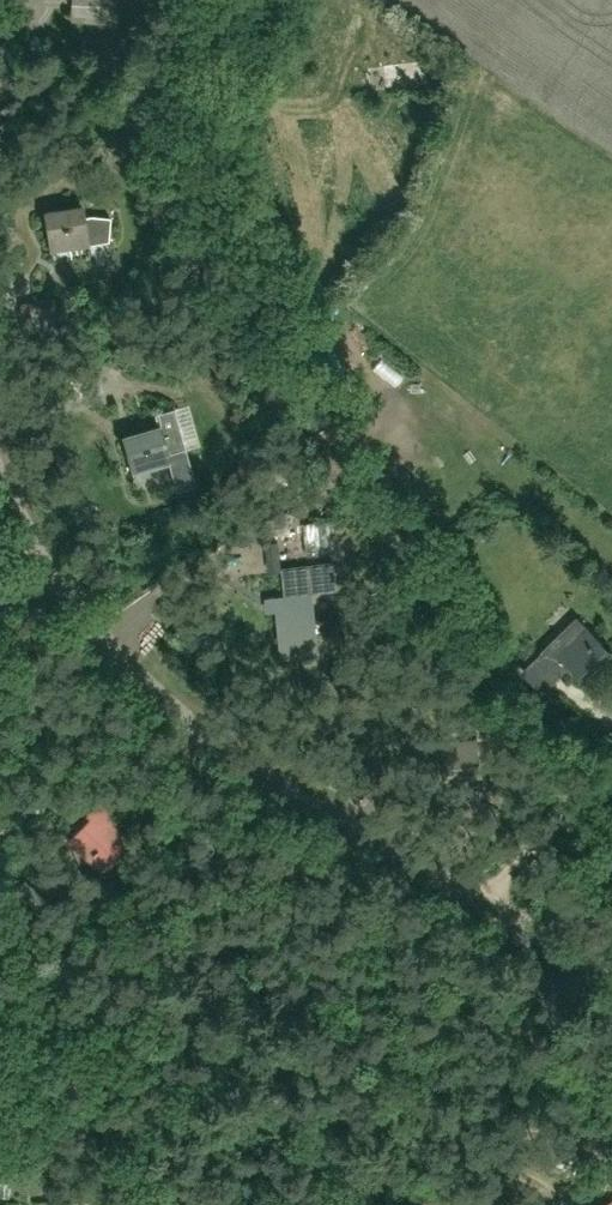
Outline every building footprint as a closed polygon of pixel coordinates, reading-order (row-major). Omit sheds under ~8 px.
[(64,19),(63,31),(82,33),(83,21),(64,19)] [(44,211),(50,249),(107,239),(109,216),(90,214),(82,215),(81,205),(44,211)] [(134,474),(170,464),(167,453),(186,448),(175,408),(155,413),(159,427),(124,437),(134,474)] [(306,530),(308,552),(338,549),(336,527),(306,530)] [(316,639),(312,593),(339,591),(338,564),(283,568),(285,595),(276,595),(279,642),(316,639)] [(532,661),(522,671),(542,691),(552,682),(571,664),(585,679),(611,652),(578,616),(532,661)] [(477,740),(439,745),(444,782),(482,776),(477,740)] [(113,853),(128,837),(99,809),(76,834),(95,852),(87,861),(101,874),(117,857),(113,853)]
